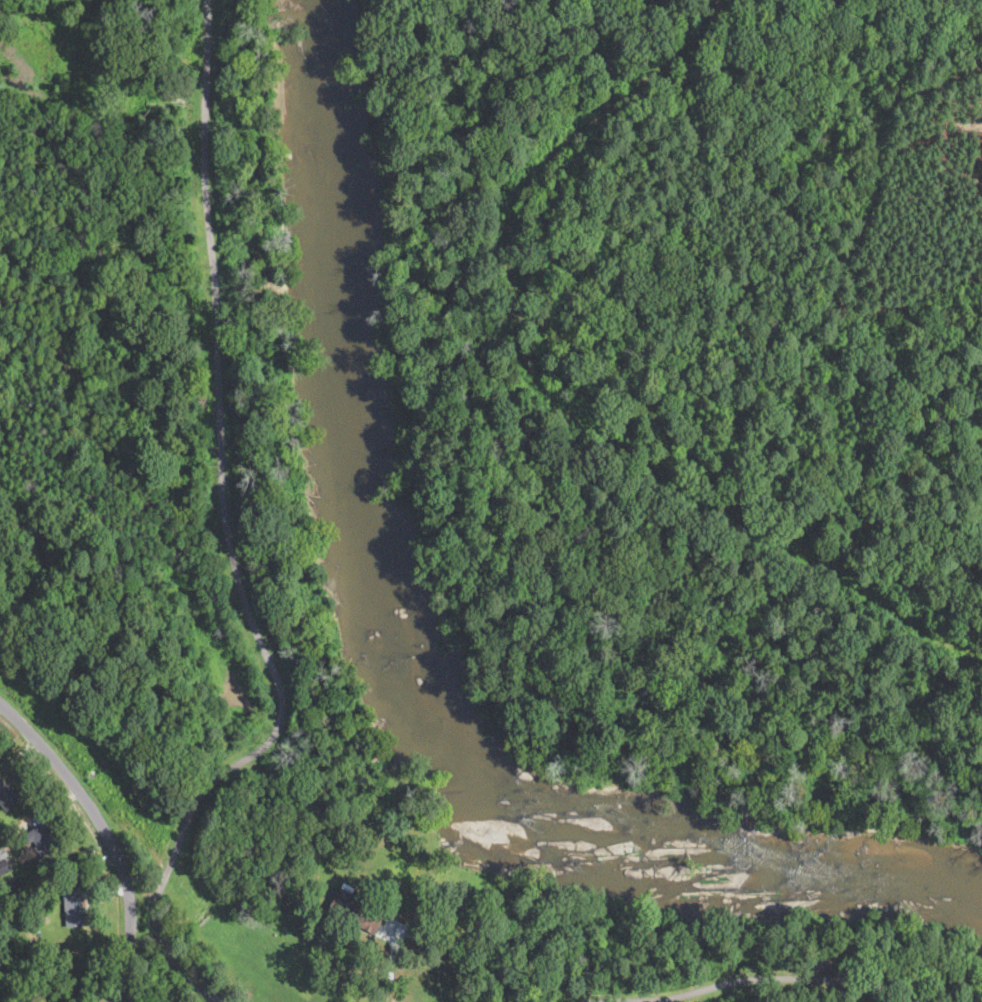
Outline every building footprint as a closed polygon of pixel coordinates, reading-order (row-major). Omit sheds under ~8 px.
[(6,810),(0,803),(0,778),(6,785),(8,786),(9,785),(21,798),(6,810)] [(37,821),(40,825),(44,822),(60,845),(44,857),(33,840),(28,844),(28,843),(23,836),(32,829),(30,826),(37,821)] [(9,871),(0,876),(0,850),(3,848),(7,856),(5,857),(11,870),(9,871)] [(386,912),(374,933),(360,925),(361,923),(344,914),(341,921),(325,913),(340,887),(386,912)] [(81,893),(82,907),(84,907),(86,924),(66,925),(64,890),(81,888),(81,893)]
